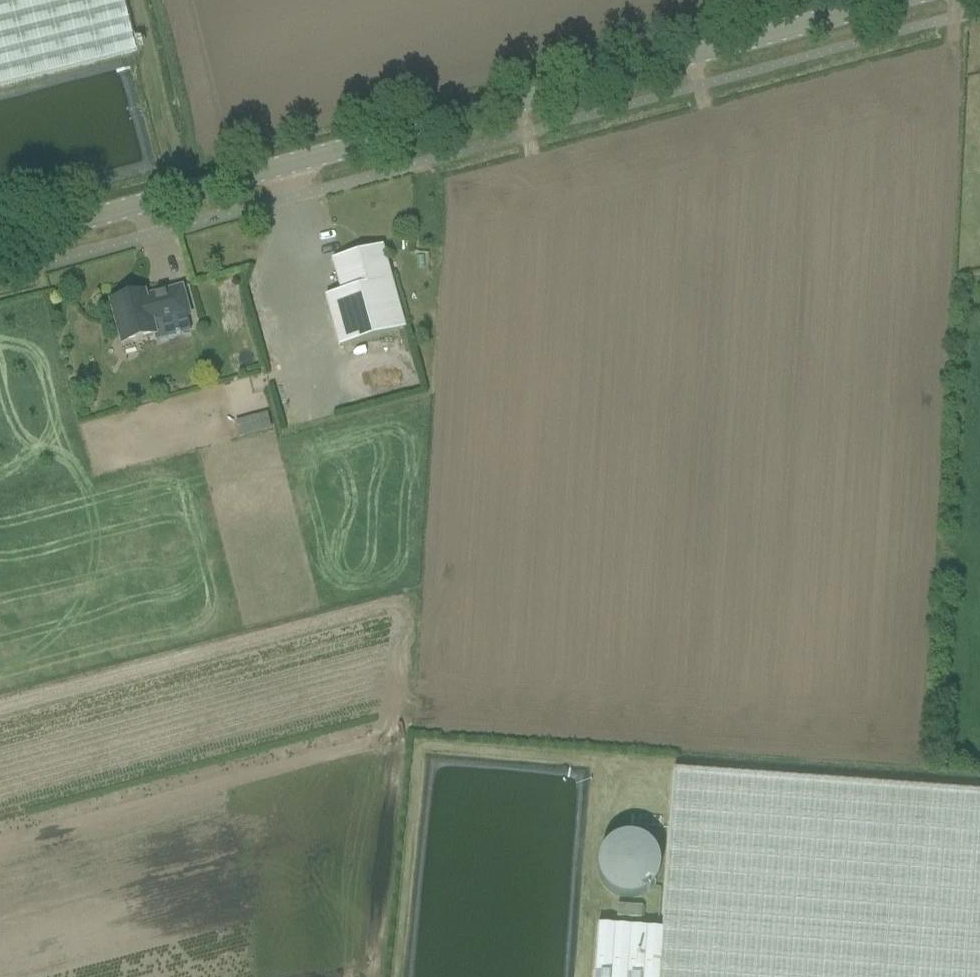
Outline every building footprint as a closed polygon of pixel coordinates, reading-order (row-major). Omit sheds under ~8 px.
[(122,0),(0,0),(0,84),(135,50),(122,0)] [(339,347),(405,329),(382,246),(332,260),(341,292),(326,297),(339,347)] [(156,328),(190,318),(182,288),(132,301),(131,296),(110,302),(122,345),(158,335),(156,328)] [(240,438),(273,428),(268,411),(236,421),(240,438)] [(673,771),(661,934),(598,929),(594,976),(979,976),(979,793),(673,771)] [(642,907),(617,905),(617,918),(641,920),(642,907)]
